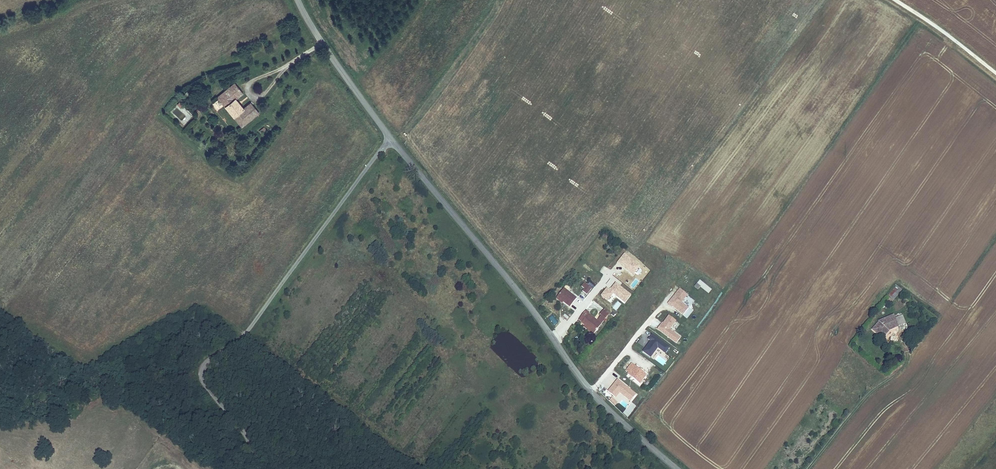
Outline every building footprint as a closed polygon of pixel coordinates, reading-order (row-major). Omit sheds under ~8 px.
[(259,114),(250,103),(243,109),(236,100),(243,94),(234,83),(217,98),(242,128),(259,114)] [(194,117),(182,125),(185,130),(197,121),(194,117)] [(697,283),(708,293),(712,289),(700,279),(697,283)] [(587,295),(591,289),(584,283),(581,286),(584,288),(582,291),(587,295)] [(892,301),(902,290),(895,285),(887,296),(892,301)] [(577,298),(574,295),(564,288),(557,297),(563,302),(570,307),(577,298)] [(682,303),(689,295),(681,289),(669,304),(674,307),(684,315),(689,309),(682,303)] [(586,310),(578,320),(585,326),(595,333),(605,319),(601,316),(597,320),(589,314),(590,313),(586,310)] [(670,331),(676,321),(667,315),(657,331),(677,343),(680,337),(670,331)] [(898,328),(893,318),(879,324),(872,332),(878,337),(881,336),(883,334),(885,337),(889,332),(898,328)] [(595,333),(585,326),(584,327),(593,335),(595,333)] [(647,344),(643,349),(648,353),(648,352),(652,354),(658,346),(655,344),(654,346),(652,344),(651,346),(647,344)] [(663,356),(669,348),(664,345),(663,347),(664,348),(660,354),(663,356)] [(628,373),(628,374),(640,384),(647,376),(632,364),(626,371),(628,373)] [(619,393),(630,402),(636,394),(617,379),(606,391),(615,398),(619,393)] [(614,406),(617,403),(612,398),(609,400),(614,406)]
